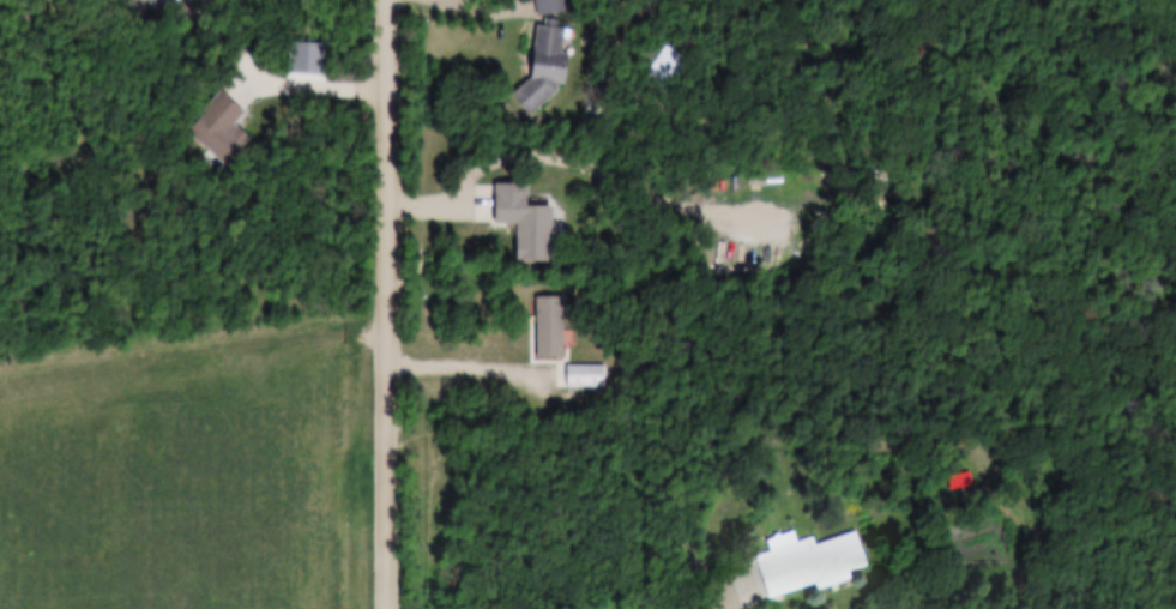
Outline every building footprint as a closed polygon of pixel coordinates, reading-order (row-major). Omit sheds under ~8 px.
[(566,11),(564,0),(534,0),(539,18),(566,11)] [(562,84),(566,27),(530,25),(525,111),(537,112),(538,98),(555,99),(555,84),(562,84)] [(244,114),(220,92),(184,131),(224,166),(249,138),(234,125),(244,114)] [(526,184),(493,184),(493,225),(515,225),(515,263),(551,263),(551,208),(526,208),(526,184)] [(604,390),(604,367),(563,366),(563,299),(535,299),(534,361),(557,361),(557,389),(604,390)] [(743,554),(802,533),(806,541),(849,525),(863,566),(806,586),(802,577),(756,593),(743,554)]
